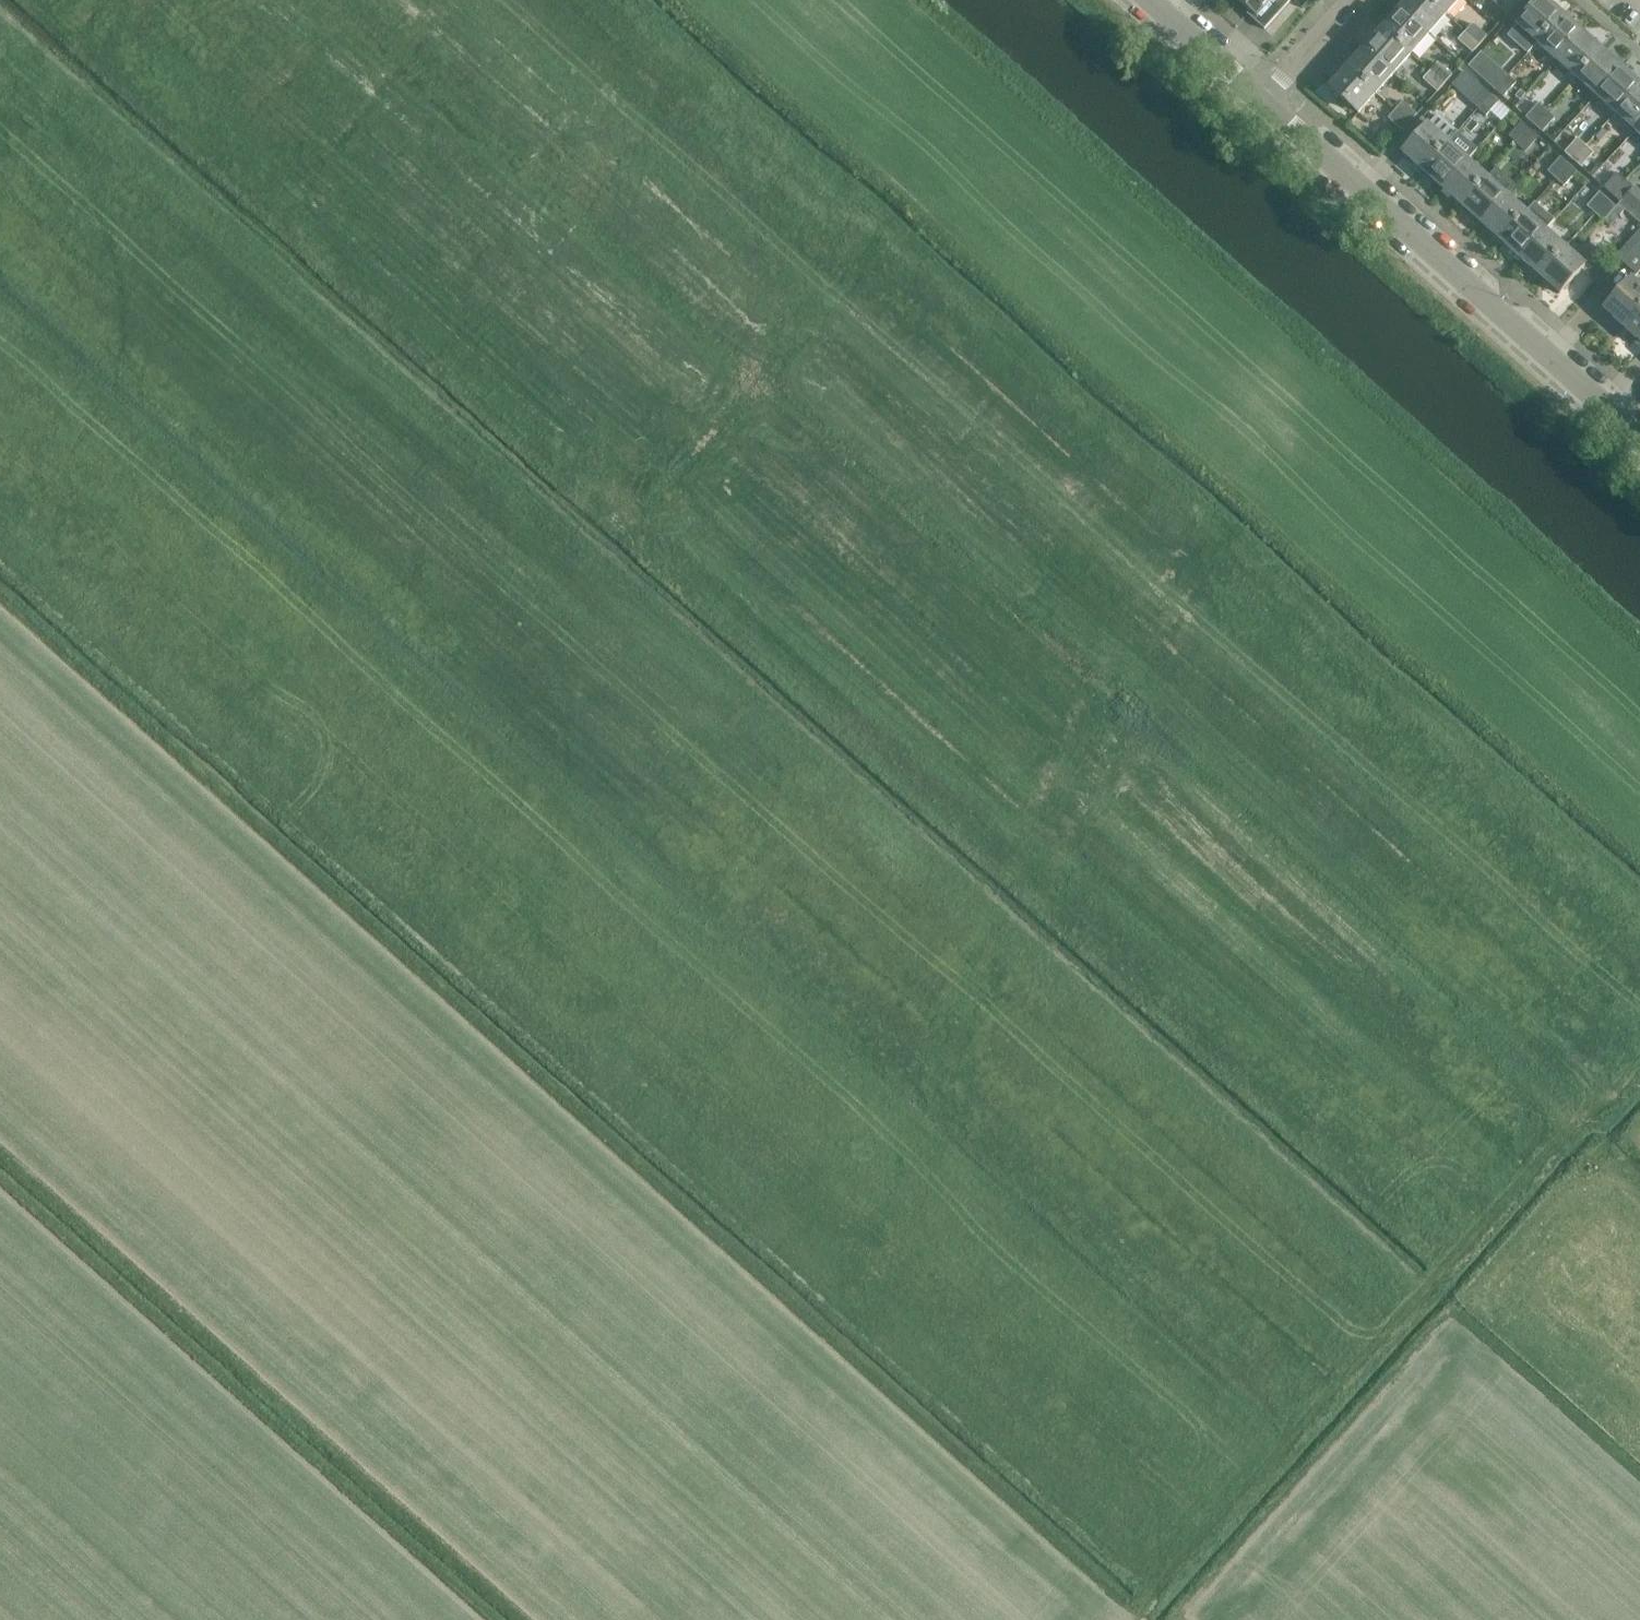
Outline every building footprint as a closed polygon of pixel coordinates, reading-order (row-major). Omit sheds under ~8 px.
[(1258,16),(1255,19),(1266,29),(1292,0),(1240,0),(1258,16)] [(1430,0),(1408,0),(1401,8),(1429,34),(1447,15),(1430,0)] [(1447,15),(1460,0),(1430,0),(1447,15)] [(1508,14),(1515,7),(1507,0),(1495,0),(1493,2),(1508,14)] [(1539,42),(1564,14),(1548,0),(1541,0),(1519,24),(1539,42)] [(1429,34),(1401,8),(1383,28),(1412,54),(1429,34)] [(1583,32),(1564,14),(1539,42),(1558,60),(1583,32)] [(1466,32),(1481,45),(1488,37),(1473,24),(1466,32)] [(1412,54),(1383,28),(1366,47),(1395,73),(1412,54)] [(1459,41),(1473,53),(1481,45),(1466,32),(1459,41)] [(1603,49),(1583,32),(1558,60),(1577,77),(1603,49)] [(1395,73),(1366,47),(1349,67),(1378,92),(1395,73)] [(1622,67),(1603,49),(1577,77),(1597,95),(1622,67)] [(1431,71),(1446,84),(1453,76),(1439,63),(1431,71)] [(1378,92),(1349,67),(1331,87),(1360,112),(1378,92)] [(1622,67),(1597,95),(1616,112),(1639,86),(1639,83),(1622,67)] [(1496,91),(1509,76),(1500,69),(1487,83),(1496,91)] [(1424,80),(1438,92),(1446,84),(1431,71),(1424,80)] [(1496,91),(1504,98),(1517,84),(1509,76),(1496,91)] [(1616,112),(1635,130),(1639,124),(1639,86),(1616,112)] [(1492,95),(1483,87),(1471,102),(1479,109),(1492,95)] [(1492,95),(1479,109),(1487,117),(1500,103),(1492,95)] [(1397,110),(1411,123),(1418,115),(1404,102),(1397,110)] [(1539,103),(1526,118),(1534,125),(1547,111),(1539,103)] [(1389,119),(1403,132),(1411,123),(1397,110),(1389,119)] [(1547,111),(1534,125),(1543,133),(1556,118),(1547,111)] [(1439,113),(1429,124),(1403,152),(1424,170),(1449,142),(1459,131),(1439,113)] [(1530,130),(1522,122),(1509,137),(1517,144),(1530,130)] [(1530,130),(1517,144),(1526,152),(1539,137),(1530,130)] [(1573,160),(1586,145),(1578,138),(1565,153),(1573,160)] [(1449,142),(1424,170),(1443,188),(1469,160),(1449,142)] [(1573,160),(1582,168),(1595,153),(1586,145),(1573,160)] [(1557,179),(1570,165),(1561,157),(1548,172),(1557,179)] [(1469,160),(1443,188),(1463,205),(1488,177),(1469,160)] [(1565,187),(1578,172),(1570,165),(1557,179),(1565,187)] [(1617,173),(1604,188),(1612,195),(1625,180),(1617,173)] [(1488,177),(1463,205),(1482,223),(1507,195),(1488,177)] [(1625,180),(1612,195),(1621,203),(1634,188),(1625,180)] [(1634,188),(1621,203),(1619,205),(1639,223),(1639,194),(1634,188)] [(1608,200),(1601,193),(1588,207),(1595,214),(1608,200)] [(1507,195),(1482,223),(1501,241),(1527,212),(1507,195)] [(1608,200),(1595,214),(1604,222),(1617,207),(1608,200)] [(1521,258),(1546,230),(1554,221),(1535,203),(1527,212),(1501,241),(1521,258)] [(1546,230),(1521,258),(1540,276),(1566,247),(1546,230)] [(1624,261),(1639,274),(1639,273),(1639,230),(1618,255),(1624,261)] [(1566,247),(1540,276),(1561,294),(1586,265),(1566,247)] [(1626,327),(1639,312),(1639,285),(1633,279),(1606,309),(1626,327)] [(1626,327),(1639,340),(1639,312),(1626,327)]
